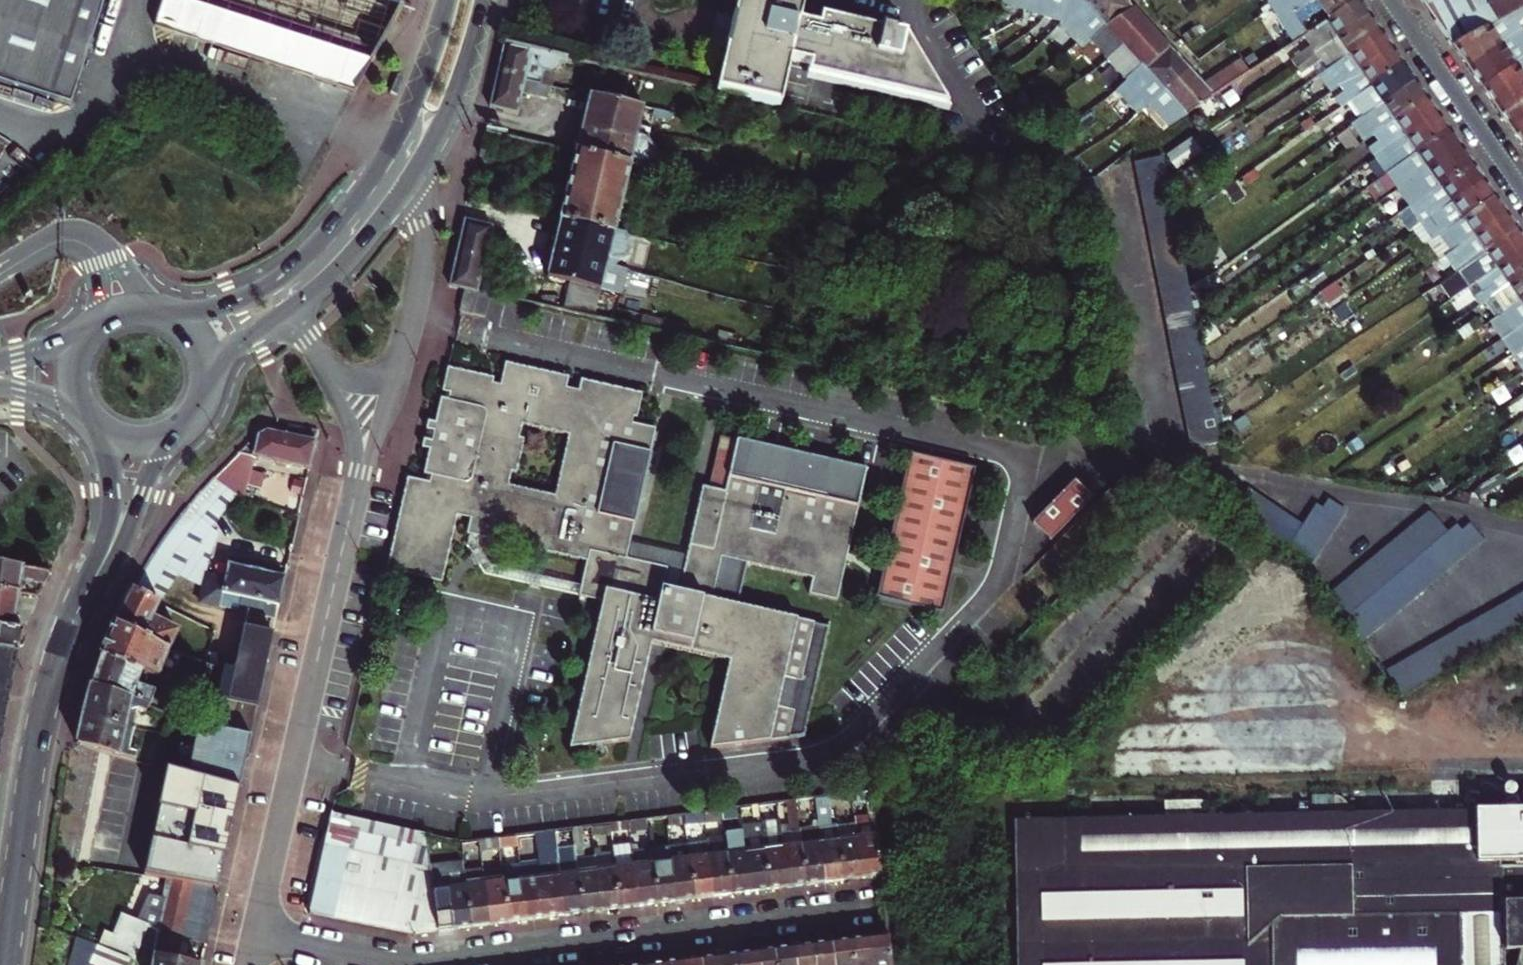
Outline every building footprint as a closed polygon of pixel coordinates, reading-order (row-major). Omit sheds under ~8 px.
[(68,105),(103,0),(0,0),(0,82),(68,105)] [(356,89),(404,0),(164,0),(155,27),(356,89)] [(717,90),(721,91),(777,103),(787,57),(810,62),(807,75),(948,107),(904,37),(873,30),(820,18),(818,27),(795,22),(800,0),(737,0),(717,90)] [(1013,4),(1015,0),(996,0),(992,16),(991,18),(1008,23),(1013,4)] [(1035,0),(1015,0),(1013,4),(1008,23),(1027,29),(1032,10),(1035,0)] [(1032,10),(1027,29),(1051,35),(1067,16),(1072,23),(1093,0),(1035,0),(1032,10)] [(1132,8),(1125,0),(1093,0),(1072,23),(1092,44),(1132,8)] [(1302,7),(1297,0),(1270,0),(1264,4),(1290,45),(1296,41),(1306,35),(1292,14),(1302,7)] [(1317,28),(1329,19),(1317,0),(1314,0),(1302,7),(1317,28)] [(1329,19),(1317,28),(1308,34),(1318,49),(1369,14),(1360,0),(1357,0),(1329,19)] [(1329,19),(1357,0),(1317,0),(1329,19)] [(1452,45),(1498,21),(1522,10),(1522,0),(1495,0),(1488,5),(1484,0),(1420,0),(1452,45)] [(1308,34),(1317,28),(1302,7),(1292,14),(1306,35),(1308,34)] [(1150,28),(1132,8),(1092,44),(1110,64),(1111,63),(1150,28)] [(1452,45),(1467,68),(1522,30),(1522,25),(1519,19),(1522,17),(1522,10),(1498,21),(1452,45)] [(1326,51),(1333,62),(1380,29),(1369,14),(1318,49),(1322,54),(1326,51)] [(1110,64),(1128,83),(1129,83),(1167,47),(1150,28),(1111,63),(1110,64)] [(1337,83),(1391,46),(1381,30),(1380,29),(1333,62),(1318,73),(1329,89),(1337,83)] [(1467,68),(1482,89),(1522,61),(1522,30),(1467,68)] [(1078,48),(1084,43),(1082,40),(1076,45),(1078,48)] [(578,73),(581,60),(504,42),(494,86),(522,92),(525,79),(529,62),(578,73)] [(1078,48),(1070,56),(1078,66),(1088,57),(1083,52),(1088,47),(1084,43),(1078,48)] [(1340,107),(1351,99),(1403,63),(1391,47),(1391,46),(1337,83),(1342,90),(1333,96),(1340,107)] [(1129,83),(1128,83),(1119,91),(1138,112),(1142,107),(1147,103),(1186,69),(1167,47),(1129,83)] [(1482,89),(1496,108),(1522,90),(1522,61),(1482,89)] [(1167,126),(1247,74),(1238,62),(1235,62),(1201,85),(1186,69),(1147,103),(1167,126)] [(1403,63),(1351,99),(1362,116),(1414,81),(1403,64),(1403,63)] [(1114,75),(1107,66),(1102,71),(1109,79),(1114,75)] [(1087,96),(1109,79),(1102,71),(1079,87),(1087,96)] [(525,79),(522,92),(546,98),(549,85),(525,79)] [(1362,139),(1371,133),(1426,95),(1414,81),(1362,116),(1351,124),(1362,139)] [(517,115),(522,92),(494,86),(489,108),(517,115)] [(1496,108),(1511,130),(1522,121),(1522,90),(1496,108)] [(576,151),(643,165),(665,170),(670,142),(651,138),(657,108),(589,93),(576,151)] [(1375,156),(1437,112),(1426,95),(1371,133),(1376,139),(1368,145),(1375,156)] [(1375,156),(1386,172),(1448,129),(1437,112),(1375,156)] [(1511,130),(1522,147),(1522,121),(1511,130)] [(1408,181),(1459,145),(1448,129),(1386,172),(1398,188),(1408,181)] [(1398,188),(1410,206),(1472,162),(1459,145),(1408,181),(1398,188)] [(629,233),(643,165),(576,151),(561,218),(629,233)] [(1210,445),(1161,157),(1135,162),(1184,450),(1210,445)] [(1421,222),(1484,179),(1472,162),(1410,206),(1421,222)] [(1070,178),(1114,430),(1139,426),(1096,174),(1070,178)] [(1495,196),(1484,179),(1421,222),(1432,239),(1495,196)] [(1444,255),(1506,212),(1495,196),(1432,239),(1428,242),(1439,258),(1444,255)] [(1444,255),(1455,272),(1518,228),(1506,212),(1444,255)] [(629,233),(561,218),(554,254),(566,257),(568,251),(608,260),(608,264),(613,265),(613,269),(620,271),(629,233)] [(477,292),(487,243),(491,226),(464,220),(449,285),(462,289),(477,292)] [(1455,272),(1466,289),(1477,281),(1522,250),(1522,236),(1518,229),(1518,228),(1455,272)] [(1477,281),(1483,290),(1475,295),(1480,303),(1493,294),(1522,273),(1522,250),(1477,281)] [(616,291),(620,271),(613,269),(613,265),(608,264),(608,260),(568,251),(566,257),(554,254),(549,276),(571,281),(568,296),(598,304),(602,287),(616,291)] [(1522,299),(1522,273),(1493,294),(1501,306),(1496,309),(1500,314),(1522,299)] [(598,304),(568,296),(565,312),(594,319),(598,304)] [(1502,337),(1522,322),(1522,299),(1500,314),(1491,321),(1502,337)] [(1502,337),(1509,347),(1492,358),(1496,365),(1514,353),(1522,347),(1522,322),(1502,337)] [(1514,353),(1522,367),(1522,347),(1514,353)] [(467,517),(463,533),(466,533),(475,536),(582,560),(578,579),(575,591),(575,593),(599,598),(567,745),(628,737),(650,642),(728,659),(708,746),(803,734),(827,623),(734,602),(744,561),(810,575),(806,591),(834,597),(863,471),(856,469),(848,506),(725,479),(722,493),(706,489),(699,488),(683,558),(675,593),(660,590),(664,570),(623,561),(626,546),(631,524),(594,516),(610,447),(647,455),(652,431),(630,425),(631,419),(634,419),(639,395),(579,381),(576,392),(564,389),(566,379),(503,364),(498,386),(489,384),(490,378),(446,368),(441,391),(445,392),(443,400),(439,399),(433,423),(427,422),(420,449),(427,451),(421,475),(427,476),(426,482),(406,478),(405,478),(384,570),(386,571),(439,582),(454,515),(467,517)] [(253,458),(308,470),(317,431),(280,423),(257,434),(214,477),(235,498),(241,501),(245,487),(259,490),(263,476),(249,472),(253,458)] [(718,438),(706,489),(722,493),(725,479),(848,506),(856,469),(718,438)] [(631,524),(647,455),(610,447),(594,516),(631,524)] [(938,613),(945,584),(966,486),(969,468),(903,455),(872,598),(913,607),(938,613)] [(1297,496),(1281,517),(1224,482),(1220,489),(1192,471),(1181,485),(1262,538),(1289,555),(1326,500),(1309,490),(1302,499),(1297,496)] [(235,498),(214,477),(187,506),(155,554),(217,554),(223,533),(220,532),(212,527),(235,498)] [(1069,479),(1027,521),(1045,539),(1087,497),(1069,479)] [(302,482),(293,480),(290,492),(300,494),(302,482)] [(1344,621),(1470,525),(1459,511),(1450,518),(1445,511),(1424,527),(1406,506),(1311,579),(1344,621)] [(475,536),(466,533),(463,544),(481,569),(525,580),(524,585),(536,587),(537,582),(575,591),(578,579),(487,559),(473,543),(475,536)] [(675,593),(683,558),(626,546),(623,561),(664,570),(660,590),(675,593)] [(146,594),(163,602),(181,574),(210,587),(212,577),(217,554),(155,554),(132,588),(146,594)] [(226,566),(223,579),(217,604),(221,605),(276,617),(284,578),(226,566)] [(23,594),(39,597),(48,576),(2,569),(0,569),(0,590),(23,594)] [(207,601),(217,604),(223,579),(212,577),(210,587),(207,601)] [(132,588),(113,625),(181,654),(187,637),(159,625),(169,604),(163,602),(132,588)] [(20,632),(22,619),(18,619),(23,594),(0,590),(0,629),(20,632)] [(1403,695),(1522,627),(1522,595),(1389,672),(1403,695)] [(113,625),(100,656),(160,677),(168,679),(181,654),(113,625)] [(257,704),(273,632),(244,626),(235,669),(214,664),(209,691),(232,697),(257,704)] [(0,629),(0,652),(16,655),(25,633),(22,632),(20,632),(0,629)] [(16,655),(0,652),(0,752),(16,655)] [(90,686),(148,702),(161,705),(164,696),(154,693),(160,677),(100,656),(90,686)] [(90,686),(82,716),(133,728),(137,709),(145,712),(148,702),(90,686)] [(257,704),(232,697),(226,726),(250,735),(257,704)] [(82,716),(76,744),(83,746),(104,752),(135,760),(136,753),(128,750),(133,728),(82,716)] [(245,758),(250,735),(226,726),(200,716),(194,744),(245,758)] [(194,744),(189,775),(239,789),(245,758),(194,744)] [(219,887),(239,789),(189,775),(167,769),(143,875),(162,879),(219,887)] [(1517,801),(1520,795),(1517,790),(1512,788),(1506,791),(1505,795),(1507,801),(1512,803),(1517,801)] [(1479,804),(1480,799),(1479,794),(1473,791),(1467,794),(1465,799),(1468,804),(1473,806),(1479,804)] [(1451,804),(1452,799),(1451,795),(1445,792),(1439,795),(1437,799),(1439,804),(1445,807),(1451,804)] [(855,828),(856,838),(861,877),(879,874),(872,814),(854,816),(854,821),(855,828)] [(426,864),(423,837),(329,816),(307,912),(413,934),(434,931),(426,864)] [(819,842),(824,881),(844,879),(838,840),(837,829),(836,824),(817,826),(818,832),(819,842)] [(798,828),(800,844),(819,842),(818,832),(813,833),(812,827),(798,828)] [(780,837),(782,847),(800,844),(798,828),(784,830),(785,836),(780,837)] [(837,829),(838,840),(856,838),(855,828),(849,829),(837,829)] [(724,835),(726,854),(731,893),(749,891),(744,851),(743,842),(742,835),(741,831),(723,833),(724,835)] [(761,833),(763,849),(782,847),(780,837),(775,838),(774,831),(761,833)] [(743,842),(744,851),(763,849),(761,833),(747,834),(748,841),(743,842)] [(705,846),(707,857),(726,854),(724,835),(709,837),(710,846),(705,846)] [(838,840),(844,879),(861,877),(856,838),(838,840)] [(668,844),(675,901),(693,898),(688,859),(685,841),(668,844)] [(800,844),(805,884),(824,881),(819,842),(800,844)] [(668,844),(649,846),(656,903),(675,901),(668,844)] [(782,847),(786,886),(805,884),(800,844),(782,847)] [(656,903),(649,846),(630,849),(637,905),(656,903)] [(782,847),(763,849),(768,889),(786,886),(782,847)] [(619,908),(637,905),(630,849),(612,851),(614,868),(619,908)] [(744,851),(749,891),(768,889),(763,849),(744,851)] [(593,854),(576,856),(582,912),(600,910),(595,870),(594,861),(593,854)] [(707,857),(712,896),(731,893),(726,854),(707,857)] [(555,859),(562,915),(582,912),(576,856),(555,859)] [(707,857),(688,859),(693,898),(712,896),(707,857)] [(544,917),(562,915),(555,859),(538,861),(544,917)] [(441,862),(449,929),(470,927),(463,870),(462,860),(441,862)] [(519,864),(525,920),(544,917),(538,861),(519,864)] [(434,931),(449,929),(441,862),(426,864),(434,931)] [(500,866),(502,882),(506,922),(525,920),(519,864),(500,866)] [(481,868),(463,870),(470,927),(488,924),(483,885),(481,868)] [(619,908),(614,868),(595,870),(600,910),(619,908)] [(159,914),(163,915),(160,933),(184,938),(209,942),(219,887),(162,879),(160,896),(162,897),(159,914)] [(506,922),(502,882),(483,885),(488,924),(506,922)] [(112,953),(134,962),(141,946),(146,928),(160,933),(163,915),(159,914),(148,911),(143,913),(138,925),(127,920),(112,953)] [(156,950),(160,933),(146,928),(141,946),(156,950)] [(156,950),(153,964),(197,964),(179,961),(184,938),(160,933),(156,950)] [(869,936),(872,964),(890,964),(887,934),(869,936)] [(852,964),(872,964),(869,936),(849,939),(852,964)] [(830,941),(834,964),(852,964),(849,939),(830,941)] [(815,964),(834,964),(830,941),(812,944),(815,964)] [(812,944),(794,946),(796,964),(815,964),(812,944)] [(141,946),(134,962),(132,964),(136,964),(141,946)] [(794,946),(773,949),(775,964),(796,964),(794,946)] [(134,962),(112,953),(99,948),(92,964),(132,964),(134,962)] [(755,951),(757,964),(775,964),(773,949),(755,951)] [(755,951),(738,953),(740,964),(757,964),(755,951)] [(719,956),(720,964),(740,964),(738,953),(719,956)] [(701,964),(720,964),(719,956),(700,958),(701,964)]
